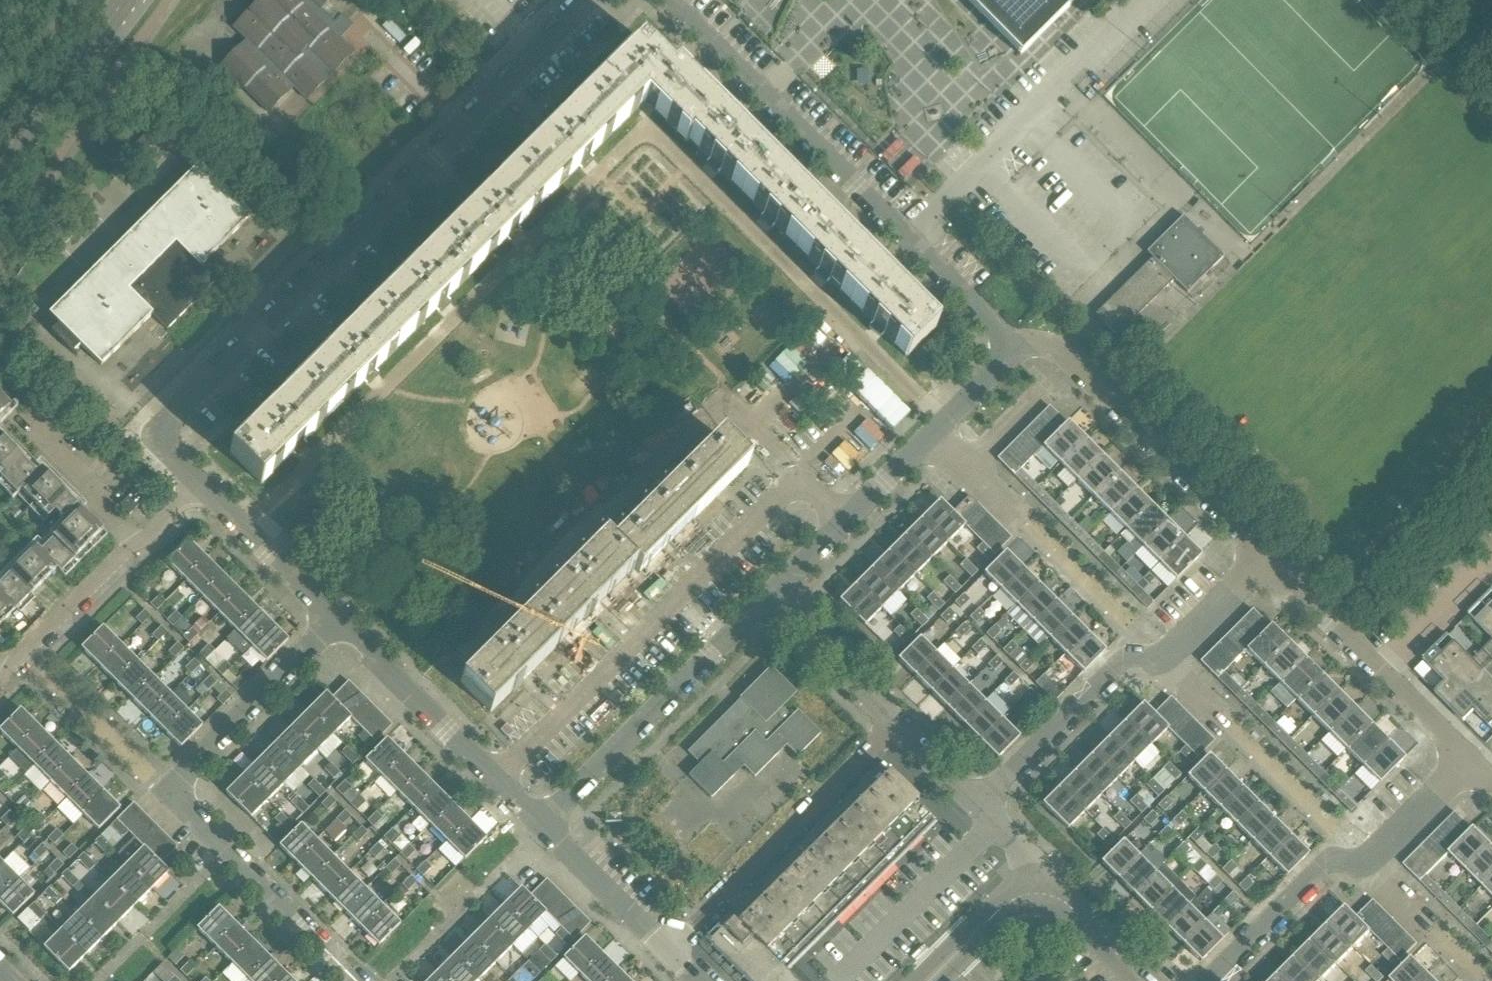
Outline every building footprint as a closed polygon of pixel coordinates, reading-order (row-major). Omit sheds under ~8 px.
[(259,2),(261,4),(258,6),(256,8),(255,7),(244,17),(234,28),(248,42),(244,46),(242,45),(232,55),(221,66),(219,69),(240,90),(242,87),(244,85),(248,90),(247,91),(268,112),(279,101),(289,91),(287,89),(292,85),(306,99),(317,89),(327,78),(325,77),(330,72),(331,74),(342,63),(352,52),(337,37),(344,30),(344,25),(346,22),(347,23),(348,22),(341,16),(333,24),(319,10),(328,0),(261,0),(259,2)] [(1020,55),(1076,0),(965,0),(1020,55)] [(640,42),(584,99),(614,128),(644,99),(684,138),(714,108),(675,68),(675,69),(674,68),(670,72),(659,61),(641,42),(640,43),(640,42)] [(584,99),(513,169),(543,200),(614,128),(584,99)] [(769,163),(714,108),(684,138),(686,140),(686,141),(689,138),(741,191),(769,163)] [(823,217),(769,163),(741,191),(795,245),(823,217)] [(73,352),(80,346),(80,345),(101,366),(151,315),(167,330),(215,282),(200,267),(251,216),(230,196),(237,189),(241,192),(242,192),(216,166),(216,167),(216,168),(209,174),(199,164),(49,314),(59,324),(52,331),(51,331),(76,357),(77,356),(73,352)] [(513,169),(442,240),(472,270),(543,200),(513,169)] [(1113,296),(1095,314),(1116,336),(1173,280),(1187,293),(1223,257),(1183,216),(1146,252),(1152,258),(1113,296)] [(877,270),(823,217),(795,245),(849,298),(877,270)] [(442,240),(372,311),(402,341),(472,270),(442,240)] [(934,328),(877,270),(849,298),(906,356),(934,328)] [(224,280),(231,287),(239,278),(232,271),(224,280)] [(372,311),(301,382),(331,412),(402,341),(372,311)] [(42,343),(36,337),(25,348),(31,354),(42,343)] [(331,412),(301,382),(231,452),(230,453),(260,483),(261,482),(261,483),(331,412)] [(3,413),(10,406),(0,396),(0,416),(3,413)] [(1057,432),(1066,423),(1049,406),(1040,415),(1057,432)] [(1032,424),(1049,441),(1057,432),(1040,415),(1032,424)] [(1043,447),(1060,464),(1085,439),(1068,422),(1066,423),(1057,432),(1049,441),(1043,447)] [(1040,449),(1043,447),(1049,441),(1032,424),(1023,432),(1040,449)] [(1031,458),(1040,449),(1023,432),(1014,441),(1031,458)] [(16,496),(21,491),(32,503),(28,507),(43,523),(54,512),(63,520),(77,506),(81,501),(58,478),(54,482),(47,475),(40,469),(36,473),(21,459),(15,452),(2,439),(0,437),(0,479),(16,496)] [(720,437),(662,494),(690,522),(748,465),(720,437)] [(1060,464),(1076,480),(1101,455),(1085,439),(1060,464)] [(1023,467),(1031,458),(1014,441),(1006,450),(1023,467)] [(1014,476),(1023,467),(1006,450),(997,458),(1014,476)] [(1076,480),(1092,497),(1118,472),(1101,455),(1076,480)] [(1092,497),(1110,514),(1135,489),(1118,472),(1092,497)] [(1019,481),(1031,492),(1037,486),(1025,474),(1019,481)] [(1110,514),(1126,530),(1151,505),(1135,489),(1110,514)] [(1035,497),(1048,509),(1054,503),(1042,491),(1035,497)] [(603,539),(633,570),(638,574),(639,574),(690,522),(662,494),(611,546),(604,539),(603,539)] [(969,496),(952,513),(960,521),(977,504),(969,496)] [(940,500),(923,517),(948,542),(964,525),(960,521),(952,513),(940,500)] [(985,513),(977,504),(960,521),(964,525),(969,529),(985,513)] [(1126,530),(1142,547),(1167,522),(1151,505),(1126,530)] [(1052,514),(1064,525),(1070,519),(1059,508),(1052,514)] [(56,569),(60,572),(65,577),(107,535),(102,531),(98,526),(82,510),(75,516),(62,529),(55,537),(50,532),(37,546),(30,552),(18,565),(11,572),(0,583),(0,625),(56,569)] [(994,521),(985,513),(969,529),(977,538),(994,521)] [(923,517),(906,534),(931,559),(948,542),(923,517)] [(1002,529),(994,521),(977,538),(982,543),(985,546),(1002,529)] [(1142,547),(1159,563),(1184,538),(1167,522),(1142,547)] [(1069,530),(1081,542),(1087,536),(1075,524),(1069,530)] [(1011,538),(1002,529),(985,546),(994,555),(1011,538)] [(906,534),(889,550),(914,575),(931,559),(906,534)] [(1184,538),(1159,563),(1176,580),(1201,555),(1184,538)] [(603,539),(531,611),(562,642),(633,570),(603,539)] [(167,563),(185,581),(207,559),(189,541),(167,563)] [(1085,547),(1097,559),(1104,553),(1092,541),(1085,547)] [(994,555),(985,546),(982,543),(976,549),(988,561),(994,555)] [(889,550),(873,567),(898,592),(914,575),(889,550)] [(984,573),(999,588),(1020,566),(1005,552),(984,573)] [(1102,563),(1114,575),(1120,569),(1108,557),(1102,563)] [(185,581),(202,597),(223,576),(207,559),(185,581)] [(959,566),(971,578),(977,572),(965,560),(959,566)] [(999,588),(1015,605),(1037,583),(1020,566),(999,588)] [(873,567),(857,583),(882,608),(898,592),(873,567)] [(1118,580),(1130,592),(1136,586),(1125,574),(1118,580)] [(202,597),(218,614),(240,592),(223,576),(202,597)] [(943,583),(954,594),(961,588),(949,576),(943,583)] [(882,608),(857,583),(839,601),(864,626),(882,608)] [(1015,605),(1031,621),(1053,599),(1037,583),(1015,605)] [(1141,590),(1135,596),(1147,609),(1153,602),(1141,590)] [(1481,602),(1487,609),(1491,614),(1491,591),(1481,602)] [(218,614),(235,630),(256,609),(240,592),(218,614)] [(944,604),(932,593),(926,599),(938,611),(944,605),(943,604),(944,604)] [(954,603),(960,608),(969,600),(963,594),(954,603)] [(150,604),(156,610),(165,601),(159,595),(150,604)] [(1031,621),(1048,637),(1069,616),(1053,599),(1031,621)] [(1487,609),(1481,602),(1468,615),(1475,622),(1491,639),(1491,614),(1487,609)] [(949,608),(939,618),(945,623),(954,614),(949,608)] [(235,630),(251,647),(273,625),(256,609),(235,630)] [(978,609),(972,615),(969,618),(975,624),(984,615),(978,609)] [(1260,635),(1269,626),(1252,609),(1243,618),(1260,635)] [(142,624),(142,625),(150,616),(144,610),(135,618),(141,624),(142,624)] [(910,616),(922,627),(928,621),(916,610),(910,616)] [(562,642),(531,611),(460,682),(461,682),(460,683),(490,712),(491,712),(562,642)] [(166,620),(172,627),(181,618),(175,612),(166,620)] [(1048,637),(1064,654),(1086,632),(1069,616),(1048,637)] [(1235,627),(1251,644),(1260,635),(1243,618),(1235,627)] [(954,633),(960,639),(970,629),(964,623),(954,633)] [(273,625),(251,647),(266,662),(288,640),(273,625)] [(986,634),(992,640),(1000,631),(994,625),(986,634)] [(1245,649),(1263,667),(1287,642),(1271,625),(1269,626),(1260,635),(1251,644),(1245,649)] [(149,638),(155,644),(166,632),(160,626),(149,638)] [(893,632),(905,644),(911,638),(899,626),(893,632)] [(81,648),(99,666),(121,645),(103,627),(81,648)] [(1243,652),(1245,649),(1251,644),(1235,627),(1226,635),(1243,652)] [(183,637),(189,643),(198,634),(192,628),(183,637)] [(1086,632),(1064,654),(1083,673),(1105,651),(1086,632)] [(1234,661),(1243,652),(1226,635),(1217,644),(1234,661)] [(1435,648),(1442,654),(1472,684),(1484,672),(1491,665),(1491,659),(1483,650),(1473,660),(1455,642),(1448,635),(1435,648)] [(898,659),(913,674),(934,652),(919,638),(898,659)] [(986,646),(980,640),(971,649),(977,655),(986,646)] [(1483,650),(1491,659),(1491,641),(1483,650)] [(1002,650),(1010,658),(1019,649),(1011,642),(1002,650)] [(1263,667),(1279,683),(1304,658),(1287,642),(1263,667)] [(183,649),(177,643),(168,652),(174,658),(183,649)] [(1225,669),(1234,661),(1217,644),(1208,653),(1225,669)] [(99,666),(116,683),(137,661),(121,645),(99,666)] [(208,645),(199,653),(206,660),(215,651),(208,645)] [(1435,693),(1449,707),(1472,684),(1442,654),(1435,648),(1423,660),(1430,667),(1445,682),(1435,693)] [(913,674),(929,691),(951,669),(934,652),(913,674)] [(1216,678),(1225,669),(1208,653),(1200,661),(1216,678)] [(1004,664),(996,656),(987,665),(995,673),(1004,664)] [(1018,667),(1024,673),(1033,664),(1027,658),(1018,667)] [(1279,683),(1296,700),(1321,675),(1304,658),(1279,683)] [(185,668),(191,674),(200,665),(193,659),(185,668)] [(116,683),(132,700),(154,678),(137,661),(116,683)] [(216,670),(222,676),(231,667),(225,661),(216,670)] [(1472,684),(1491,704),(1491,665),(1484,672),(1472,684)] [(698,741),(687,753),(700,765),(689,775),(711,798),(734,775),(732,773),(741,763),(754,777),(777,755),(775,752),(784,743),(797,757),(820,734),(797,711),(792,717),(781,706),(795,692),(771,668),(741,699),(740,698),(739,698),(743,703),(734,712),(731,708),(698,741)] [(929,691),(945,707),(967,685),(951,669),(929,691)] [(1019,679),(1013,672),(1004,682),(1010,688),(1019,679)] [(1035,683),(1041,689),(1054,702),(1066,689),(1059,682),(1055,686),(1044,674),(1035,683)] [(1296,700),(1312,716),(1337,691),(1321,675),(1296,700)] [(210,676),(201,684),(207,691),(216,682),(210,676)] [(240,676),(231,685),(237,691),(246,682),(240,676)] [(1222,684),(1234,696),(1240,689),(1228,677),(1222,684)] [(132,700),(148,716),(170,694),(154,678),(132,700)] [(348,682),(331,698),(340,707),(357,690),(348,682)] [(1449,707),(1464,722),(1474,711),(1490,727),(1491,729),(1491,704),(1472,684),(1449,707)] [(945,707),(962,723),(983,701),(967,685),(945,707)] [(1035,695),(1029,689),(1020,698),(1026,704),(1035,695)] [(366,699),(357,690),(340,707),(349,716),(366,699)] [(216,699),(222,705),(222,706),(231,697),(225,691),(216,699)] [(1312,716),(1329,733),(1354,708),(1337,691),(1312,716)] [(326,693),(310,709),(334,734),(344,724),(351,718),(349,716),(340,707),(331,698),(326,693)] [(148,716),(165,732),(187,711),(170,694),(148,716)] [(1238,700),(1250,712),(1257,706),(1245,694),(1238,700)] [(1170,697),(1153,714),(1162,723),(1179,706),(1170,697)] [(366,699),(349,716),(351,718),(357,724),(374,708),(366,699)] [(962,723),(978,740),(1000,718),(983,701),(962,723)] [(1142,704),(1125,721),(1150,745),(1168,728),(1162,723),(1153,714),(1142,704)] [(1188,715),(1179,706),(1162,723),(1168,728),(1171,731),(1188,715)] [(383,716),(374,708),(357,724),(363,730),(366,733),(383,716)] [(1329,733),(1346,749),(1370,725),(1354,708),(1329,733)] [(17,749),(39,728),(20,709),(0,730),(0,732),(17,749)] [(293,726),(318,751),(334,734),(310,709),(293,726)] [(1255,717),(1267,729),(1274,723),(1262,710),(1255,717)] [(187,711),(165,732),(180,748),(202,726),(187,711)] [(1196,723),(1188,715),(1171,731),(1179,740),(1196,723)] [(392,725),(383,716),(366,733),(375,742),(392,725)] [(1000,718),(978,740),(997,759),(1018,737),(1000,718)] [(1125,721),(1109,737),(1134,762),(1150,745),(1125,721)] [(1205,732),(1196,723),(1179,740),(1185,746),(1188,749),(1205,732)] [(1346,749),(1362,766),(1387,741),(1370,725),(1346,749)] [(301,767),(317,751),(318,751),(293,726),(277,742),(301,767)] [(1272,733),(1284,745),(1290,739),(1278,727),(1272,733)] [(17,749),(34,766),(56,745),(39,728),(17,749)] [(368,748),(375,742),(366,733),(363,730),(357,736),(360,739),(368,748)] [(1214,741),(1205,732),(1188,749),(1197,758),(1214,741)] [(1109,737),(1092,754),(1117,779),(1134,762),(1109,737)] [(365,760),(382,777),(403,756),(386,739),(365,760)] [(1387,741),(1362,766),(1379,783),(1404,758),(1387,741)] [(277,742),(260,759),(284,784),(301,767),(277,742)] [(1288,750),(1300,762),(1307,756),(1295,744),(1288,750)] [(34,766),(50,782),(72,761),(56,745),(34,766)] [(1197,758),(1188,749),(1185,746),(1179,752),(1191,764),(1197,758)] [(340,753),(352,765),(358,759),(346,747),(340,753)] [(1092,754),(1076,770),(1101,795),(1117,779),(1092,754)] [(1187,776),(1201,791),(1223,769),(1208,755),(1187,776)] [(382,777),(398,793),(419,772),(403,756),(382,777)] [(260,759),(243,776),(268,801),(284,784),(260,759)] [(1305,767),(1317,778),(1323,772),(1312,760),(1305,767)] [(50,782),(67,799),(88,777),(72,761),(50,782)] [(342,775),(330,763),(323,770),(335,781),(342,775)] [(1162,769),(1174,781),(1180,775),(1168,763),(1162,769)] [(879,765),(865,778),(874,787),(892,805),(907,789),(889,771),(887,773),(879,765)] [(1201,791),(1218,808),(1240,786),(1223,769),(1201,791)] [(1076,770),(1059,787),(1084,811),(1101,795),(1076,770)] [(398,793),(414,810),(436,788),(419,772),(398,793)] [(268,801),(243,776),(226,793),(251,818),(268,801)] [(67,799),(83,815),(105,794),(88,777),(67,799)] [(1321,783),(1333,795),(1340,789),(1328,777),(1321,783)] [(865,778),(851,793),(859,801),(877,819),(892,805),(874,787),(865,778)] [(1146,786),(1157,797),(1164,791),(1152,779),(1146,786)] [(4,795),(13,786),(7,780),(0,787),(0,791),(4,795)] [(307,786),(319,798),(325,792),(313,780),(307,786)] [(336,790),(352,806),(361,797),(345,781),(336,790)] [(1218,808),(1234,824),(1256,802),(1240,786),(1218,808)] [(1084,811),(1059,787),(1042,804),(1067,829),(1084,811)] [(414,810),(431,826),(453,805),(436,788),(414,810)] [(902,815),(916,829),(929,816),(915,802),(918,799),(907,789),(892,805),(902,815)] [(851,793),(835,808),(844,817),(862,834),(877,819),(859,801),(851,793)] [(105,794),(83,815),(98,830),(120,809),(105,794)] [(1345,794),(1338,800),(1350,811),(1356,805),(1345,794)] [(330,796),(321,805),(327,811),(336,802),(330,796)] [(1129,802),(1141,814),(1147,808),(1135,796),(1129,802)] [(15,806),(21,812),(30,803),(24,797),(15,806)] [(290,803),(302,815),(308,808),(296,797),(290,803)] [(361,797),(352,806),(358,812),(367,803),(361,797)] [(1157,806),(1163,812),(1172,803),(1166,797),(1157,806)] [(1234,824),(1251,840),(1272,818),(1256,802),(1234,824)] [(116,820),(125,829),(142,812),(133,803),(116,820)] [(431,826),(447,842),(469,821),(453,805),(431,826)] [(887,829),(901,843),(916,829),(902,815),(892,805),(877,819),(887,829)] [(835,808),(820,823),(828,832),(846,850),(862,834),(844,817),(835,808)] [(15,818),(9,812),(0,821),(6,827),(15,818)] [(128,832),(134,838),(151,821),(142,812),(125,829),(128,832)] [(352,818),(346,812),(337,821),(343,827),(352,818)] [(1113,819),(1125,830),(1131,824),(1119,812),(1113,819)] [(1152,812),(1143,820),(1149,826),(1158,817),(1152,812)] [(1172,820),(1178,827),(1187,818),(1181,812),(1172,820)] [(1463,838),(1472,829),(1455,812),(1446,821),(1463,838)] [(32,822),(38,828),(46,819),(41,813),(32,822)] [(292,825),(280,813),(274,819),(286,831),(292,825)] [(368,822),(374,829),(383,820),(377,813),(368,822)] [(1251,840),(1267,857),(1289,835),(1272,818),(1251,840)] [(872,845),(886,859),(901,843),(887,829),(877,819),(862,834),(872,845)] [(128,832),(125,829),(116,820),(110,826),(122,838),(128,832)] [(134,838),(143,846),(159,829),(151,821),(134,838)] [(469,821),(447,842),(464,860),(486,838),(469,821)] [(1438,830),(1455,847),(1463,838),(1446,821),(1438,830)] [(820,823),(805,838),(813,847),(831,865),(846,850),(828,832),(820,823)] [(279,846),(295,862),(317,841),(301,825),(279,846)] [(1158,835),(1164,841),(1173,832),(1166,826),(1158,835)] [(32,834),(26,828),(17,837),(23,843),(32,834)] [(369,834),(363,828),(353,837),(359,844),(369,834)] [(1189,837),(1195,843),(1204,834),(1198,828),(1189,837)] [(1449,853),(1466,870),(1491,845),(1474,828),(1472,829),(1463,838),(1455,847),(1449,853)] [(143,846),(144,847),(151,855),(168,838),(159,829),(143,846)] [(1096,835),(1108,847),(1114,841),(1102,829),(1096,835)] [(48,838),(54,845),(63,836),(57,830),(48,838)] [(385,839),(391,845),(400,836),(394,830),(385,839)] [(1446,855),(1449,853),(1455,847),(1438,830),(1429,839),(1446,855)] [(857,860),(871,874),(886,859),(872,845),(862,834),(846,850),(857,860)] [(1289,835),(1267,857),(1286,876),(1308,854),(1289,835)] [(100,837),(94,843),(106,855),(112,849),(100,837)] [(168,838),(151,855),(160,864),(177,847),(168,838)] [(805,838),(790,853),(798,862),(816,880),(831,865),(813,847),(805,838)] [(1437,864),(1446,855),(1429,839),(1420,847),(1437,864)] [(295,862),(312,879),(333,858),(317,841),(295,862)] [(1101,862),(1116,877),(1137,856),(1122,841),(1101,862)] [(388,848),(382,842),(370,854),(376,860),(388,848)] [(1189,849),(1183,843),(1174,852),(1180,858),(1189,849)] [(48,851),(42,844),(33,853),(39,860),(48,851)] [(72,844),(63,853),(69,859),(78,851),(72,844)] [(1205,853),(1213,861),(1221,852),(1214,844),(1205,853)] [(1483,886),(1491,877),(1491,846),(1491,845),(1466,870),(1483,886)] [(401,855),(407,861),(416,852),(410,846),(401,855)] [(144,847),(127,864),(152,889),(169,872),(160,864),(151,855),(144,847)] [(1429,873),(1437,864),(1420,847),(1412,856),(1429,873)] [(842,875),(856,889),(871,874),(857,860),(846,850),(831,865),(842,875)] [(83,853),(77,859),(89,871),(95,865),(83,853)] [(790,853),(775,868),(784,876),(802,894),(816,880),(798,862),(790,853)] [(1116,877),(1133,894),(1154,872),(1137,856),(1116,877)] [(1420,881),(1429,873),(1412,856),(1403,865),(1420,881)] [(312,879),(328,895),(350,874),(333,858),(312,879)] [(48,868),(54,874),(63,865),(57,859),(48,868)] [(1207,867),(1199,859),(1190,868),(1198,876),(1207,867)] [(395,861),(386,870),(392,876),(401,867),(395,861)] [(1230,861),(1221,869),(1227,875),(1236,867),(1230,861)] [(19,880),(2,863),(0,866),(0,899),(19,880)] [(417,872),(423,878),(433,869),(426,863),(417,872)] [(127,864),(111,880),(136,905),(152,889),(127,864)] [(826,890),(840,905),(856,889),(842,875),(831,865),(816,880),(826,890)] [(42,874),(48,880),(54,874),(48,868),(42,874)] [(775,868),(760,882),(769,891),(787,909),(802,894),(784,876),(775,868)] [(67,870),(61,876),(72,888),(78,882),(67,870)] [(1133,894),(1149,910),(1170,888),(1154,872),(1133,894)] [(328,895),(344,911),(366,890),(350,874),(328,895)] [(1222,882),(1216,875),(1194,897),(1200,903),(1222,882)] [(1247,877),(1238,886),(1244,893),(1253,884),(1247,877)] [(1491,896),(1491,877),(1483,886),(1491,896)] [(417,884),(411,878),(402,887),(408,893),(417,884)] [(546,879),(529,896),(538,905),(555,888),(546,879)] [(0,899),(0,904),(12,916),(33,894),(19,880),(0,899)] [(111,880),(94,897),(118,922),(136,905),(111,880)] [(812,905),(826,919),(840,905),(826,890),(816,880),(802,894),(812,905)] [(1425,887),(1437,899),(1444,893),(1431,881),(1425,887)] [(760,882),(745,898),(753,907),(772,924),(787,909),(769,891),(760,882)] [(50,886),(44,892),(56,904),(62,898),(50,886)] [(521,888),(504,904),(529,929),(546,913),(538,905),(529,896),(521,888)] [(563,896),(555,888),(538,905),(546,913),(563,896)] [(1149,910),(1165,926),(1186,905),(1170,888),(1149,910)] [(344,911),(361,928),(382,907),(366,890),(344,911)] [(1231,891),(1223,900),(1224,901),(1223,901),(1242,920),(1251,911),(1231,891)] [(798,919),(812,933),(826,919),(812,905),(802,894),(787,909),(798,919)] [(572,905),(563,896),(546,913),(555,922),(572,905)] [(94,897),(78,913),(103,938),(118,922),(94,897)] [(745,898),(730,913),(738,921),(756,939),(772,924),(753,907),(745,898)] [(1442,904),(1454,915),(1460,909),(1448,898),(1442,904)] [(1373,900),(1356,917),(1362,923),(1365,926),(1382,909),(1373,900)] [(17,919),(29,931),(37,923),(45,915),(33,903),(17,919)] [(504,904),(488,921),(513,946),(529,929),(504,904)] [(580,913),(572,905),(555,922),(561,928),(563,931),(580,913)] [(1165,926),(1182,943),(1203,921),(1186,905),(1165,926)] [(197,929),(216,948),(237,926),(218,907),(197,929)] [(382,907),(361,928),(378,946),(400,924),(382,907)] [(1346,907),(1329,924),(1353,948),(1370,931),(1365,926),(1362,923),(1356,917),(1346,907)] [(782,935),(796,948),(812,933),(798,919),(787,909),(772,924),(782,935)] [(1391,918),(1382,909),(1365,926),(1370,931),(1374,935),(1391,918)] [(78,913),(61,930),(85,955),(103,938),(78,913)] [(590,923),(580,913),(563,931),(573,940),(590,923)] [(747,980),(763,980),(781,964),(767,950),(756,939),(738,921),(730,913),(704,938),(747,980)] [(1458,920),(1470,932),(1477,926),(1465,914),(1458,920)] [(1399,926),(1391,918),(1374,935),(1382,943),(1399,926)] [(488,921),(471,938),(496,962),(513,946),(488,921)] [(1203,921),(1182,943),(1200,961),(1222,940),(1203,921)] [(767,950),(781,964),(796,948),(782,935),(772,924),(756,939),(767,950)] [(1329,924),(1312,940),(1337,965),(1353,948),(1329,924)] [(216,948),(232,964),(254,943),(237,926),(216,948)] [(1408,935),(1399,926),(1382,943),(1391,952),(1408,935)] [(555,934),(567,946),(573,940),(563,931),(561,928),(555,934)] [(85,955),(61,930),(43,947),(68,972),(85,955)] [(1487,949),(1491,944),(1491,941),(1481,930),(1475,937),(1487,949)] [(1417,944),(1408,935),(1391,952),(1400,961),(1417,944)] [(563,959),(578,973),(599,952),(584,937),(563,959)] [(471,938),(455,954),(480,979),(496,962),(471,938)] [(1295,957),(1320,980),(1321,980),(1337,965),(1312,940),(1295,957)] [(232,964),(249,980),(270,959),(254,943),(232,964)] [(539,951),(550,962),(557,956),(545,945),(539,951)] [(170,957),(171,961),(177,967),(186,958),(177,949),(170,957)] [(586,980),(604,980),(616,969),(599,952),(578,973),(586,980)] [(1400,961),(1391,952),(1385,958),(1394,967),(1400,961)] [(438,971),(448,980),(478,980),(480,979),(455,954),(438,971)] [(1279,973),(1286,980),(1320,980),(1295,957),(1279,973)] [(1392,980),(1418,980),(1426,973),(1411,958),(1390,979),(1392,980)] [(249,980),(282,980),(287,976),(270,959),(249,980)] [(540,973),(528,961),(522,968),(534,979),(540,973)] [(181,970),(187,976),(195,968),(189,962),(181,970)] [(781,964),(763,980),(798,980),(781,964)] [(616,969),(604,980),(629,980),(616,969)] [(1374,980),(1380,980),(1383,978),(1374,969),(1368,975),(1374,980)] [(438,971),(428,980),(448,980),(438,971)] [(1426,973),(1418,980),(1435,980),(1426,973)]
